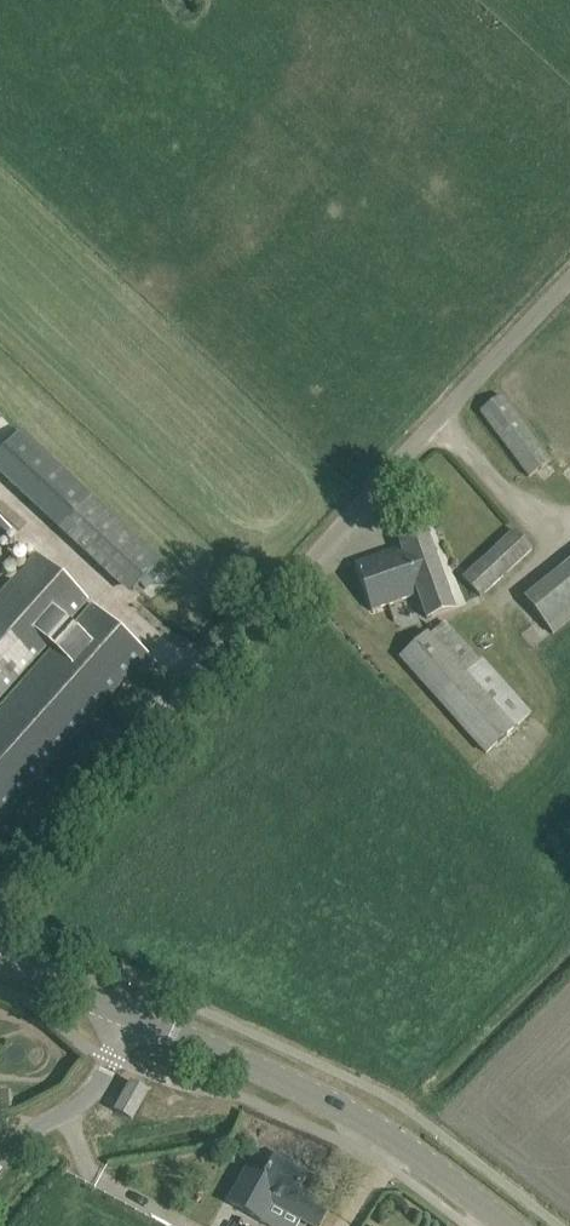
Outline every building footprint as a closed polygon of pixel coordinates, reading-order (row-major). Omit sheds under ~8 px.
[(549,461),(515,415),(500,396),(481,412),(530,477),(549,461)] [(161,559),(20,429),(0,451),(0,474),(130,593),(161,559)] [(12,532),(0,521),(0,546),(12,532)] [(480,597),(531,548),(514,531),(464,579),(480,597)] [(354,565),(371,611),(418,595),(426,619),(454,609),(428,536),(400,545),(401,549),(354,565)] [(0,594),(0,699),(89,601),(37,555),(0,594)] [(569,620),(569,563),(525,599),(553,634),(569,620)] [(93,605),(0,709),(0,819),(147,654),(93,605)] [(480,661),(445,622),(427,638),(425,635),(400,657),(487,754),(531,714),(482,659),(480,661)] [(132,1121),(147,1092),(131,1083),(115,1111),(132,1121)] [(230,1204),(271,1225),(298,1225),(313,1199),(299,1192),(306,1178),(274,1160),(262,1182),(247,1173),(230,1204)]
